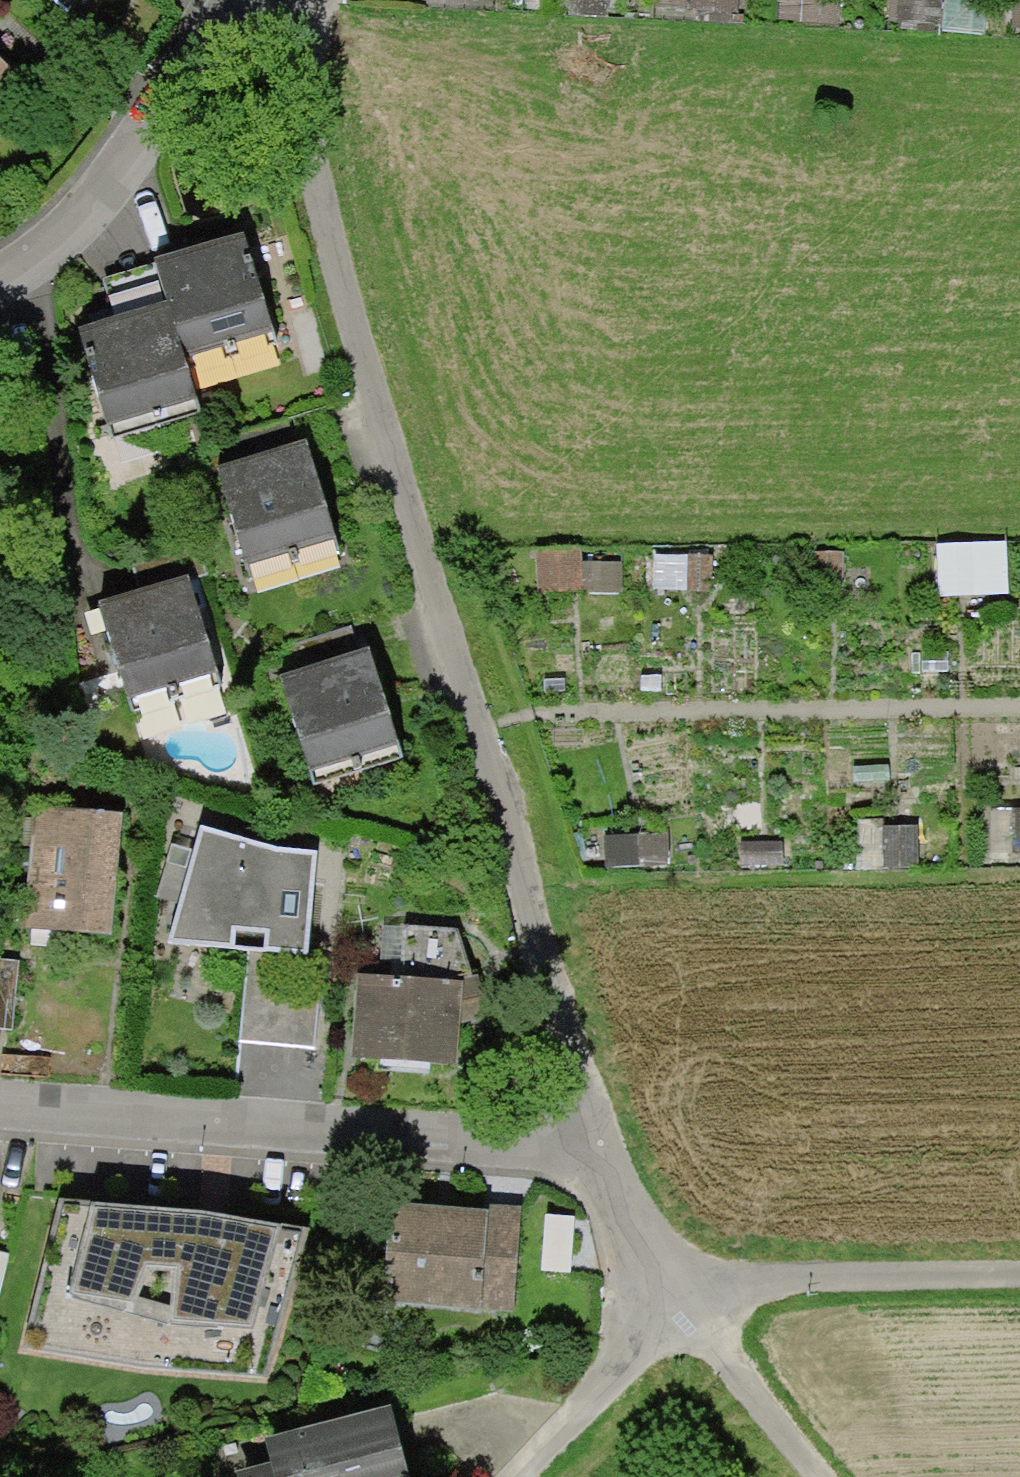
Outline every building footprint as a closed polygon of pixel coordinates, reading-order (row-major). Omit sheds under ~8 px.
[(652,13),(742,15),(743,0),(652,0),(652,13)] [(778,25),(842,27),(842,0),(779,0),(778,25)] [(886,21),(942,26),(944,0),(888,0),(886,21)] [(1009,28),(1019,28),(1019,0),(1011,0),(1009,28)] [(12,82),(0,71),(0,95),(12,82)] [(276,333),(246,238),(101,284),(114,325),(76,337),(109,439),(206,408),(191,360),(276,333)] [(314,448),(224,473),(253,576),(343,551),(314,448)] [(1004,542),(936,547),(939,595),(1007,591),(1004,542)] [(581,552),(535,556),(539,597),(584,593),(581,552)] [(842,553),(812,553),(813,587),(843,586),(842,553)] [(712,559),(685,559),(686,593),(712,592),(712,559)] [(193,583),(102,609),(140,745),(231,720),(193,583)] [(372,658),(287,683),(318,785),(403,760),(372,658)] [(1011,811),(1012,856),(1019,856),(1019,811),(1011,811)] [(123,821),(35,814),(25,933),(113,940),(123,821)] [(916,827),(882,828),(882,870),(917,869),(916,827)] [(156,902),(184,911),(174,946),(248,955),(243,1048),(316,1052),(326,961),(310,962),(317,861),(276,862),(207,834),(202,853),(176,849),(156,902)] [(665,834),(602,837),(604,870),(667,866),(665,834)] [(783,842),(739,842),(739,867),(783,867),(783,842)] [(361,980),(357,1063),(456,1073),(459,991),(477,979),(463,934),(383,927),(382,981),(361,980)] [(12,1031),(17,963),(0,962),(0,1030),(12,1031)] [(156,1372),(268,1381),(309,1230),(204,1210),(60,1198),(19,1348),(156,1372)] [(518,1216),(397,1208),(389,1312),(514,1321),(569,1339),(586,1288),(514,1264),(518,1216)] [(253,1476),(411,1476),(394,1413),(272,1445),(279,1470),(253,1476)]
